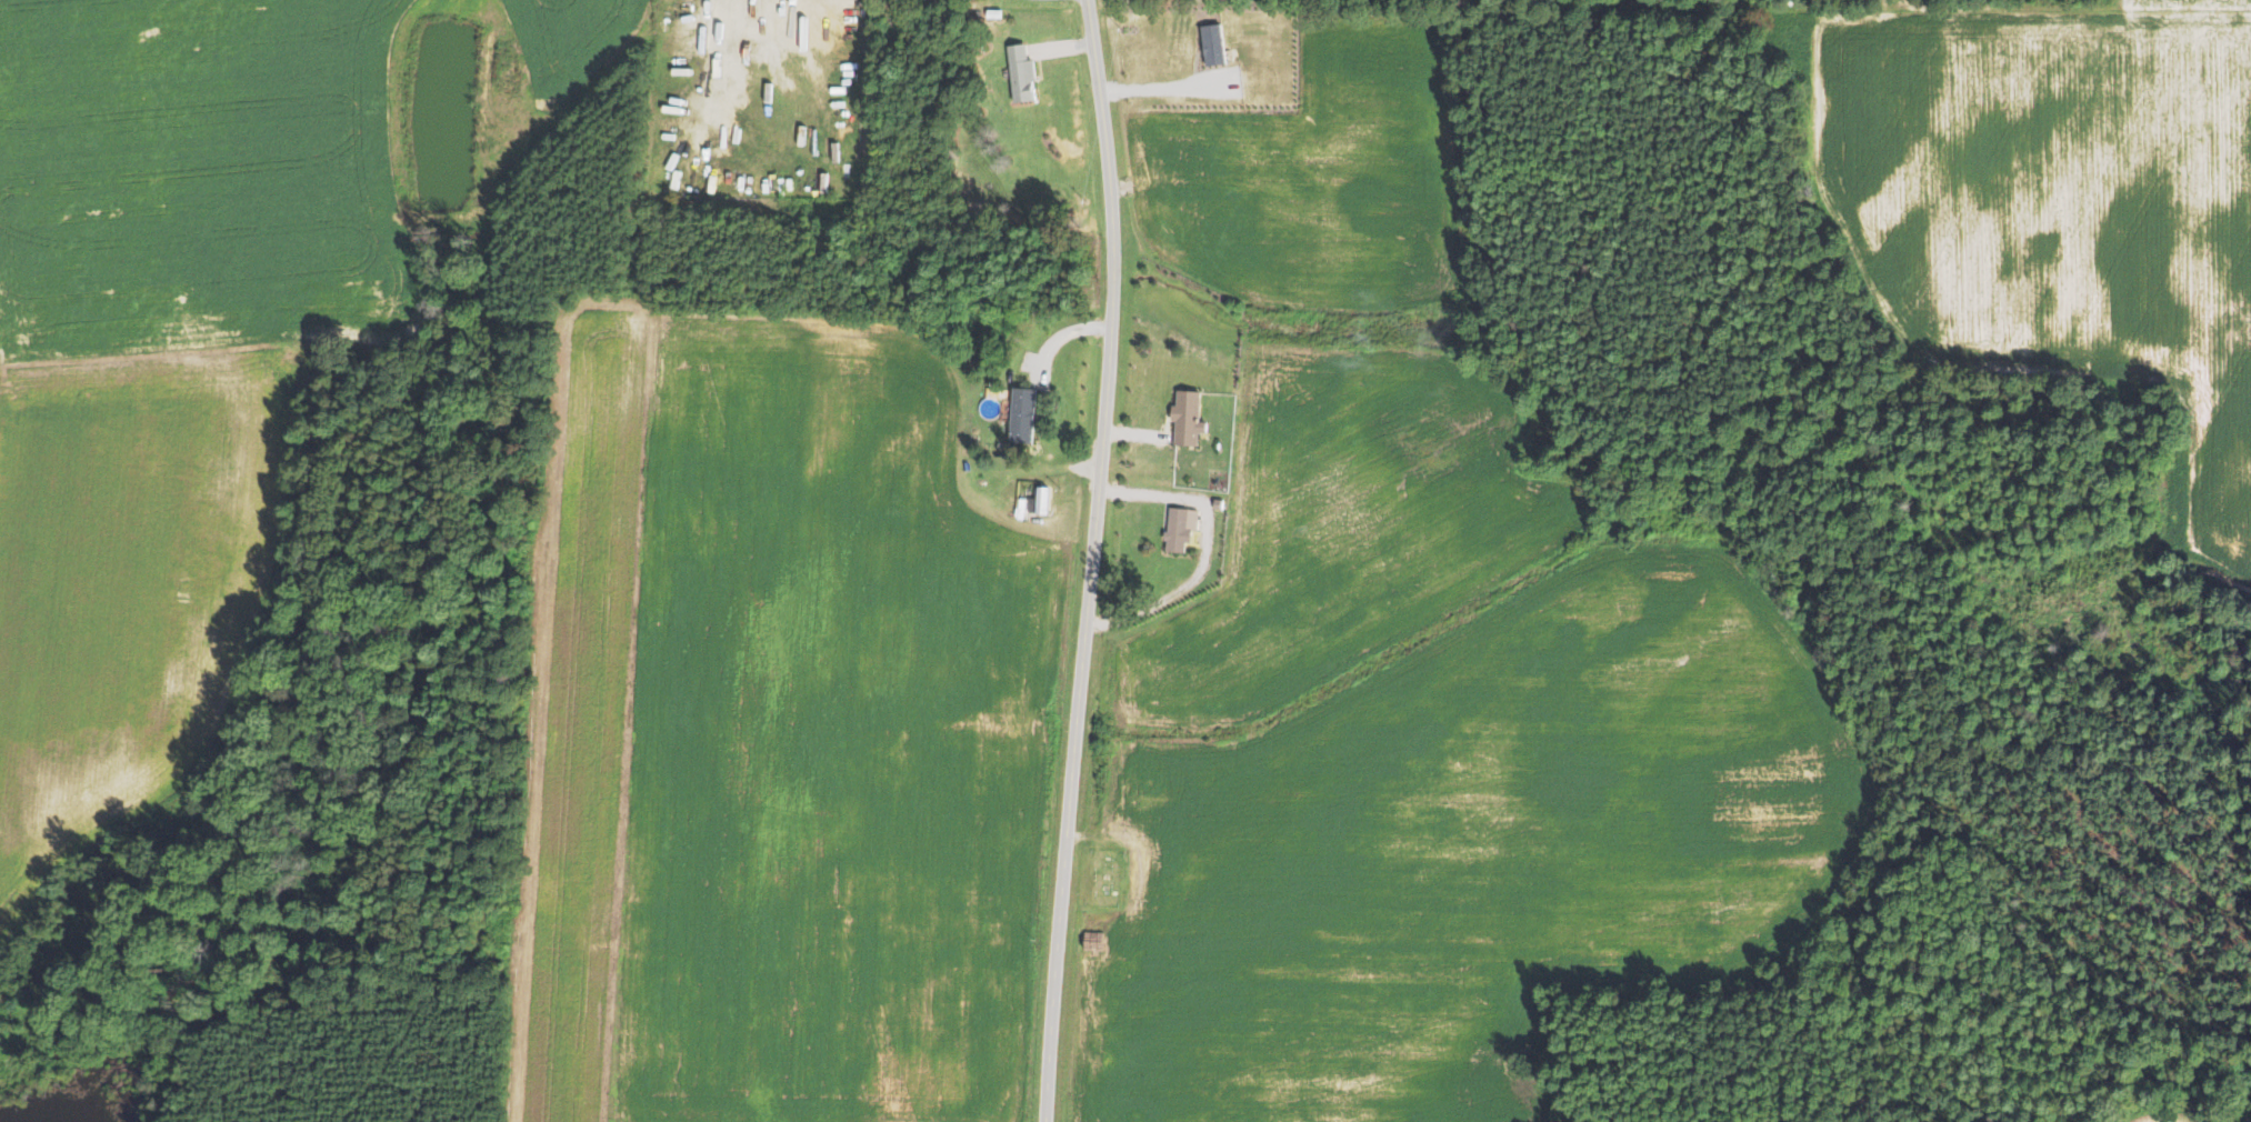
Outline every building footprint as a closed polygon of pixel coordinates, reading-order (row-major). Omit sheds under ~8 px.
[(991,10),(990,19),(1004,19),(1004,10),(991,10)] [(1029,44),(1031,60),(1038,59),(1041,80),(1037,81),(1039,99),(1019,101),(1012,48),(1029,44)] [(1017,388),(1041,390),(1036,444),(1012,442),(1017,388)] [(1204,392),(1203,420),(1212,421),(1211,433),(1201,433),(1201,445),(1178,444),(1179,421),(1175,421),(1175,405),(1181,405),(1181,391),(1204,392)] [(1042,487),(1054,488),(1052,514),(1030,513),(1031,498),(1041,499),(1042,487)] [(1174,508),(1201,510),(1199,530),(1195,530),(1194,542),(1189,542),(1189,553),(1169,552),(1170,541),(1167,541),(1168,532),(1172,532),(1174,508)]
